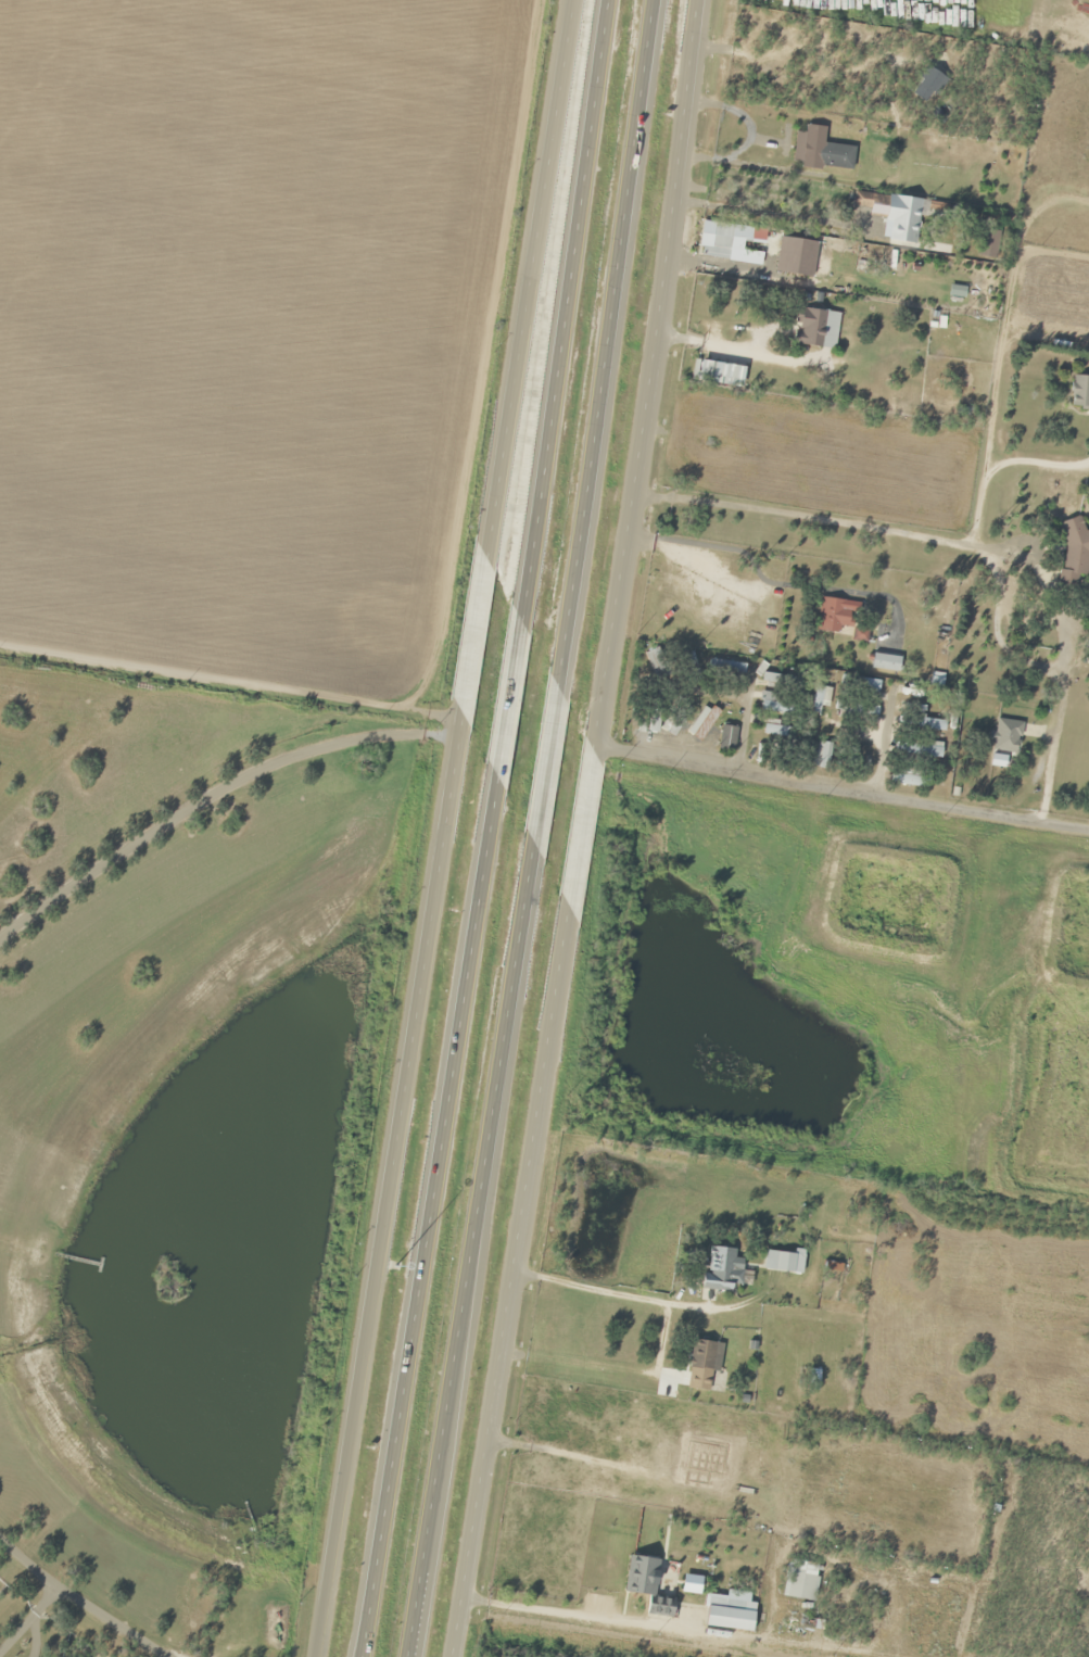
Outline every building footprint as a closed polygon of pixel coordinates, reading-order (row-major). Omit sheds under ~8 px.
[(854,146),(823,143),(825,126),(804,125),(803,131),(795,130),(792,165),(852,170),(854,146)] [(914,245),(921,200),(854,190),(852,206),(868,209),(867,216),(889,219),(886,241),(914,245)] [(730,258),(731,224),(703,223),(703,258),(730,258)] [(786,274),(812,276),(815,240),(778,238),(776,263),(786,264),(786,274)] [(791,344),(834,349),(839,313),(795,307),(791,344)] [(745,367),(693,360),(690,381),(742,388),(745,367)] [(1067,376),(1067,409),(1088,409),(1088,376),(1067,376)] [(1087,552),(1088,551),(1088,526),(1080,525),(1077,516),(1058,522),(1057,525),(1062,542),(1057,592),(1073,593),(1075,575),(1085,573),(1087,552)] [(847,635),(852,611),(842,609),(843,601),(821,597),(814,629),(847,635)] [(643,652),(652,681),(668,676),(659,648),(643,652)] [(698,679),(691,653),(677,657),(683,682),(698,679)] [(897,672),(900,657),(873,653),(871,668),(897,672)] [(743,665),(709,658),(706,674),(741,680),(743,665)] [(799,679),(760,673),(758,684),(798,690),(799,679)] [(879,682),(841,675),(838,687),(876,695),(879,682)] [(812,711),(828,711),(828,687),(812,687),(812,711)] [(792,703),(763,695),(759,708),(789,716),(792,703)] [(873,707),(837,698),(834,710),(870,719),(873,707)] [(719,716),(707,705),(684,731),(696,742),(719,716)] [(910,728),(942,732),(943,721),(911,717),(910,728)] [(1016,754),(1021,723),(996,719),(991,750),(1016,754)] [(793,730),(763,724),(761,735),(791,741),(793,730)] [(733,752),(736,727),(721,726),(718,750),(733,752)] [(813,768),(828,768),(828,742),(813,742),(813,768)] [(764,754),(786,754),(786,744),(764,744),(764,754)] [(940,744),(894,744),(894,756),(940,756),(940,744)] [(918,787),(920,771),(892,767),(891,783),(918,787)] [(732,1271),(734,1250),(707,1247),(703,1290),(737,1293),(739,1272),(732,1271)] [(800,1254),(764,1252),(763,1272),(800,1273),(800,1254)] [(687,1389),(706,1391),(708,1370),(719,1372),(722,1344),(693,1340),(687,1389)] [(624,1592),(648,1595),(645,1614),(673,1617),(675,1599),(654,1596),(659,1559),(629,1555),(624,1592)] [(814,1601),(819,1563),(787,1559),(782,1596),(814,1601)] [(747,1602),(725,1601),(725,1607),(707,1605),(705,1627),(745,1630),(747,1602)]
